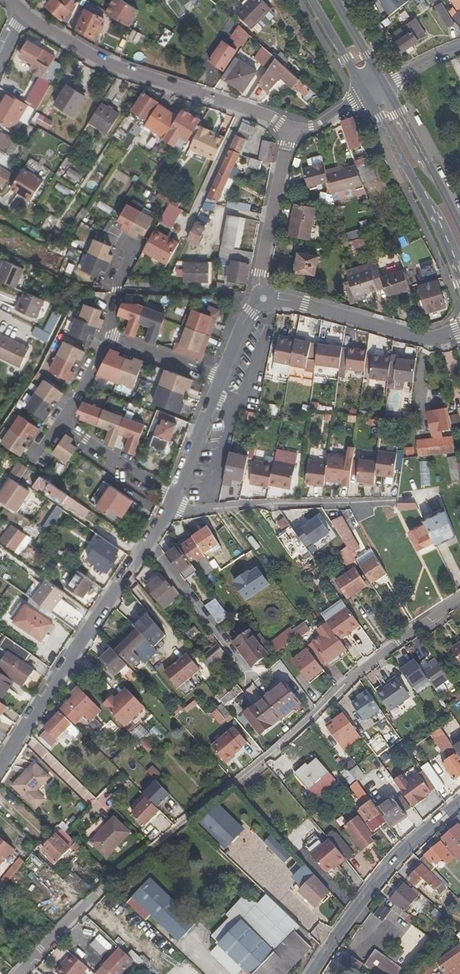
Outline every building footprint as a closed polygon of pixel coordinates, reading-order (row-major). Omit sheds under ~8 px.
[(62,0),(44,0),(63,17),(71,9),(62,0)] [(264,0),(248,0),(246,3),(237,11),(252,26),(257,21),(270,8),(271,7),(264,0)] [(393,17),(410,2),(408,0),(378,0),(393,17)] [(447,8),(452,16),(458,23),(459,25),(459,12),(454,3),(446,7),(447,8)] [(143,32),(147,26),(125,12),(125,11),(119,7),(117,11),(123,15),(120,19),(125,23),(126,22),(143,32)] [(275,13),(270,8),(257,21),(262,26),(275,13)] [(445,36),(451,32),(435,8),(429,11),(445,36)] [(101,22),(103,17),(86,9),(77,28),(94,36),(98,29),(101,29),(104,24),(101,22)] [(77,16),(72,14),(67,24),(72,27),(77,16)] [(398,51),(423,36),(413,18),(393,30),(398,38),(392,42),(398,51)] [(223,32),(230,37),(238,26),(231,21),(223,32)] [(240,43),(242,44),(249,33),(240,24),(231,37),(237,41),(233,47),(223,41),(211,61),(222,68),(240,43)] [(131,34),(139,39),(142,34),(126,25),(123,30),(125,31),(122,36),(127,39),(131,34)] [(161,41),(165,46),(175,32),(170,28),(161,41)] [(241,45),(256,53),(258,51),(262,45),(249,33),(242,44),(241,45)] [(28,41),(19,56),(33,65),(29,70),(41,77),(53,84),(62,67),(53,61),(55,58),(28,41)] [(264,61),(269,65),(275,56),(262,45),(258,51),(266,58),(264,61)] [(281,49),(275,56),(282,63),(288,56),(281,49)] [(310,64),(315,59),(305,49),(300,55),(310,64)] [(221,76),(235,85),(248,66),(233,57),(221,76)] [(274,71),(291,86),(298,78),(281,63),(274,71)] [(255,71),(248,66),(235,85),(243,90),(255,71)] [(269,73),(265,71),(256,85),(260,89),(264,84),(262,83),(269,73)] [(38,111),(53,84),(41,77),(27,104),(29,105),(38,111)] [(57,105),(64,110),(75,91),(68,87),(57,105)] [(79,93),(75,91),(64,110),(75,116),(87,98),(79,93)] [(8,92),(3,100),(5,101),(0,109),(0,121),(13,130),(29,105),(27,104),(8,92)] [(145,118),(148,120),(157,106),(159,103),(143,93),(132,110),(145,118)] [(120,116),(102,104),(90,122),(108,134),(120,116)] [(157,106),(148,120),(145,124),(165,137),(178,119),(157,106)] [(178,119),(165,137),(165,138),(184,150),(198,127),(197,126),(199,122),(192,117),(193,116),(190,114),(189,115),(183,111),(178,119)] [(37,112),(32,121),(49,129),(54,120),(37,112)] [(341,120),(350,148),(363,143),(359,133),(358,133),(353,116),(341,120)] [(133,143),(145,124),(148,120),(145,118),(130,141),(133,143)] [(219,152),(225,139),(208,132),(209,130),(200,126),(191,146),(215,158),(218,152),(219,152)] [(226,137),(209,130),(208,132),(225,139),(226,137)] [(15,139),(3,132),(0,138),(0,147),(6,152),(15,139)] [(248,141),(236,136),(228,153),(227,156),(228,157),(215,186),(223,190),(229,176),(234,178),(237,171),(232,169),(239,153),(242,154),(248,141)] [(224,140),(212,168),(219,170),(231,143),(224,140)] [(272,162),(277,142),(265,140),(261,160),(263,160),(272,162)] [(215,158),(191,146),(190,149),(214,161),(215,158)] [(261,160),(251,158),(249,167),(261,170),(263,160),(261,160)] [(308,185),(329,181),(327,171),(324,161),(317,163),(317,165),(304,167),(308,185)] [(368,161),(356,165),(359,174),(371,170),(368,161)] [(336,168),(327,171),(329,181),(332,192),(362,183),(359,174),(356,165),(356,164),(341,169),(337,170),(336,168)] [(78,182),(81,177),(70,169),(67,174),(78,182)] [(12,190),(32,202),(44,182),(24,170),(12,190)] [(3,178),(9,182),(11,178),(5,174),(3,178)] [(9,182),(3,178),(0,182),(0,183),(7,187),(9,182)] [(182,199),(162,188),(157,195),(170,203),(179,207),(182,199)] [(219,196),(210,192),(207,197),(216,201),(219,196)] [(332,204),(335,205),(333,195),(319,192),(318,199),(332,202),(332,204)] [(232,195),(230,201),(249,210),(250,211),(253,204),(232,195)] [(291,233),(310,237),(316,207),(297,203),(291,233)] [(128,206),(119,222),(125,225),(122,230),(137,237),(139,233),(145,236),(153,220),(128,206)] [(251,263),(254,251),(233,246),(239,218),(235,216),(227,214),(217,257),(228,260),(227,266),(224,278),(245,283),(249,263),(251,263)] [(208,219),(201,215),(189,240),(197,244),(208,219)] [(144,251),(168,264),(177,246),(162,238),(163,236),(154,231),(144,251)] [(357,252),(373,249),(368,235),(354,238),(357,252)] [(178,244),(163,236),(162,238),(177,246),(178,244)] [(111,248),(98,243),(95,241),(83,271),(85,272),(99,277),(102,270),(106,272),(112,257),(108,255),(111,248)] [(297,268),(314,272),(317,256),(299,252),(297,268)] [(228,260),(217,257),(215,263),(227,266),(228,260)] [(186,261),(186,263),(176,264),(170,278),(187,277),(187,280),(211,280),(214,280),(214,260),(186,261)] [(15,288),(23,270),(5,262),(0,272),(0,281),(15,288)] [(354,294),(377,288),(372,267),(348,274),(354,294)] [(387,294),(410,287),(404,268),(381,275),(387,294)] [(427,311),(445,305),(434,271),(422,275),(425,283),(419,285),(427,311)] [(26,294),(18,312),(37,320),(45,302),(26,294)] [(101,310),(84,304),(79,318),(75,317),(69,332),(86,339),(89,331),(93,333),(96,325),(100,326),(103,319),(98,317),(101,310)] [(165,316),(151,312),(136,307),(121,304),(117,315),(130,321),(125,335),(134,338),(139,324),(144,326),(150,328),(145,342),(154,345),(165,316)] [(204,315),(200,313),(192,311),(190,317),(185,315),(181,327),(185,328),(180,345),(176,343),(173,352),(184,356),(200,361),(203,353),(198,351),(201,343),(206,345),(212,328),(207,326),(208,323),(213,324),(218,311),(207,307),(204,315)] [(49,342),(58,316),(50,314),(45,330),(35,326),(32,336),(49,342)] [(21,369),(31,348),(0,334),(0,360),(21,369)] [(307,357),(315,358),(317,344),(303,341),(300,340),(301,337),(295,336),(294,342),(278,339),(274,360),(306,364),(307,357)] [(64,341),(48,369),(68,380),(72,373),(68,370),(75,357),(80,360),(84,352),(64,341)] [(364,370),(367,350),(342,346),(338,375),(345,376),(346,368),(364,370)] [(132,360),(129,359),(117,355),(118,351),(110,348),(97,373),(118,381),(133,387),(142,361),(134,357),(132,360)] [(389,379),(392,355),(373,352),(370,376),(389,379)] [(413,382),(417,356),(409,355),(408,358),(399,356),(399,354),(392,353),(392,355),(389,379),(388,386),(403,388),(404,380),(413,382)] [(450,362),(453,374),(459,372),(459,370),(457,360),(450,362)] [(291,366),(289,374),(309,379),(311,371),(291,366)] [(192,379),(177,374),(165,369),(153,401),(165,406),(180,412),(183,403),(180,402),(185,386),(189,388),(192,379)] [(44,381),(26,407),(45,420),(50,413),(45,410),(54,398),(58,400),(63,393),(44,381)] [(143,425),(105,410),(83,401),(77,411),(82,413),(80,417),(98,424),(110,429),(104,442),(113,446),(118,432),(129,437),(124,450),(132,454),(143,425)] [(446,408),(446,406),(433,408),(433,411),(427,412),(431,429),(447,426),(444,408),(446,408)] [(20,416),(2,443),(21,455),(26,448),(22,445),(30,433),(34,436),(39,429),(20,416)] [(163,419),(156,435),(170,440),(176,424),(163,419)] [(66,463),(74,451),(76,448),(70,444),(73,439),(66,434),(61,442),(53,453),(66,463)] [(426,438),(427,452),(451,450),(450,437),(426,438)] [(273,460),(295,463),(297,451),(275,448),(273,460)] [(248,454),(229,450),(222,483),(231,485),(233,477),(243,479),(248,454)] [(343,478),(344,468),(346,455),(328,452),(327,461),(308,458),(305,481),(317,483),(316,485),(324,486),(325,478),(332,479),(332,477),(343,478)] [(379,452),(377,463),(375,473),(383,475),(384,472),(394,473),(396,455),(379,452)] [(353,456),(346,455),(344,468),(351,469),(353,456)] [(456,468),(454,455),(447,456),(449,469),(456,468)] [(251,460),(247,487),(268,490),(269,487),(291,490),(295,463),(273,460),(272,463),(251,460)] [(377,463),(359,460),(356,479),(364,481),(367,481),(367,484),(374,485),(375,473),(377,463)] [(430,460),(421,460),(421,485),(431,485),(430,460)] [(21,479),(28,468),(18,461),(11,471),(21,479)] [(68,495),(58,488),(40,476),(33,486),(38,490),(41,486),(46,489),(48,486),(51,488),(49,491),(52,493),(50,495),(63,503),(63,502),(68,495)] [(6,503),(32,521),(36,515),(16,502),(26,487),(14,478),(1,498),(7,502),(6,503)] [(110,485),(96,507),(118,523),(132,500),(110,485)] [(84,517),(89,510),(68,495),(63,502),(84,517)] [(63,510),(56,506),(48,518),(55,522),(63,510)] [(314,545),(332,533),(320,515),(302,527),(314,545)] [(301,553),(307,548),(285,517),(278,521),(301,553)] [(42,527),(45,529),(48,531),(55,522),(48,518),(42,527)] [(336,528),(346,543),(356,558),(366,552),(346,522),(336,528)] [(418,547),(433,540),(425,523),(410,530),(418,547)] [(0,542),(0,543),(19,552),(28,534),(9,525),(0,542)] [(206,526),(191,536),(203,553),(217,543),(206,526)] [(227,547),(234,544),(230,534),(223,537),(227,547)] [(196,560),(204,555),(203,553),(191,536),(177,546),(188,561),(194,557),(196,560)] [(179,572),(190,563),(188,561),(177,546),(176,545),(165,554),(179,572)] [(95,561),(94,562),(104,570),(105,568),(108,570),(117,557),(102,546),(93,559),(95,561)] [(309,549),(300,555),(307,565),(315,559),(309,549)] [(247,601),(272,586),(251,552),(240,559),(248,572),(234,581),(247,601)] [(354,561),(348,552),(339,558),(344,567),(354,561)] [(370,581),(386,571),(375,553),(359,563),(370,581)] [(214,558),(209,562),(216,573),(221,569),(214,558)] [(103,572),(104,570),(94,562),(92,565),(103,572)] [(318,587),(327,580),(317,566),(308,573),(318,587)] [(365,584),(354,567),(336,579),(347,596),(365,584)] [(89,584),(93,579),(77,568),(65,585),(82,595),(87,588),(89,589),(91,585),(89,584)] [(156,599),(171,588),(161,575),(146,586),(156,599)] [(65,590),(48,578),(47,577),(31,598),(49,611),(65,590)] [(163,608),(180,595),(173,586),(171,588),(156,599),(163,608)] [(213,599),(204,605),(214,618),(223,611),(213,599)] [(326,621),(346,607),(342,601),(322,615),(326,621)] [(142,617),(148,612),(140,603),(134,608),(142,617)] [(25,604),(21,608),(48,628),(52,622),(25,604)] [(326,621),(328,623),(340,640),(360,625),(346,607),(326,621)] [(40,639),(48,628),(21,608),(12,620),(40,639)] [(137,628),(145,637),(152,645),(165,634),(147,613),(134,625),(137,628)] [(309,628),(304,621),(291,629),(296,636),(297,637),(309,628)] [(340,655),(347,650),(340,640),(328,623),(316,631),(320,637),(311,643),(325,663),(339,653),(340,655)] [(274,651),(296,636),(291,629),(290,627),(268,643),(274,651)] [(444,627),(438,631),(445,642),(452,637),(444,627)] [(139,659),(132,651),(145,637),(137,628),(130,635),(132,637),(118,651),(131,666),(139,659)] [(247,630),(233,641),(250,663),(264,651),(261,648),(252,636),(247,630)] [(261,648),(267,643),(258,632),(252,636),(261,648)] [(223,687),(208,669),(202,662),(180,634),(169,642),(207,688),(208,687),(214,694),(223,687)] [(33,654),(7,637),(0,647),(0,648),(8,654),(0,665),(0,671),(23,685),(34,668),(27,663),(33,654)] [(142,663),(146,659),(156,651),(152,645),(145,637),(132,651),(139,659),(142,663)] [(459,660),(459,639),(450,646),(459,660)] [(306,650),(308,653),(319,668),(325,663),(311,643),(304,648),(306,650)] [(119,671),(126,664),(111,647),(98,660),(114,676),(119,671)] [(208,669),(226,654),(220,647),(202,662),(208,669)] [(309,681),(322,672),(319,668),(308,653),(306,650),(293,659),(295,662),(309,681)] [(174,692),(185,705),(186,706),(196,698),(156,651),(146,659),(159,674),(171,689),(174,692)] [(325,663),(327,665),(340,655),(339,653),(325,663)] [(401,668),(415,691),(431,681),(436,690),(451,681),(436,656),(420,665),(416,658),(401,668)] [(12,680),(0,672),(0,699),(12,680)] [(311,683),(319,692),(326,685),(318,677),(311,683)] [(377,694),(389,711),(410,697),(397,679),(377,694)] [(265,699),(280,717),(280,718),(300,702),(284,682),(264,698),(265,699)] [(236,683),(218,698),(223,704),(241,689),(236,683)] [(71,693),(74,696),(95,718),(102,711),(78,687),(71,693)] [(112,696),(103,705),(117,720),(119,718),(126,724),(142,709),(135,703),(138,700),(126,689),(115,700),(112,696)] [(351,699),(364,721),(382,710),(369,689),(351,699)] [(103,726),(95,718),(74,696),(61,709),(75,723),(84,714),(90,720),(87,723),(99,734),(101,732),(99,730),(103,726)] [(269,725),(280,717),(265,699),(255,707),(254,705),(244,713),(260,734),(270,727),(269,725)] [(144,707),(138,700),(135,703),(142,709),(144,707)] [(214,708),(223,719),(229,715),(220,704),(214,708)] [(80,740),(84,736),(61,712),(44,728),(46,731),(41,736),(52,746),(57,741),(55,739),(66,728),(75,737),(76,736),(80,740)] [(354,730),(342,713),(334,718),(336,720),(326,728),(337,743),(338,742),(354,730)] [(123,727),(126,724),(119,718),(117,720),(123,727)] [(325,726),(326,728),(336,720),(334,718),(325,726)] [(110,721),(106,727),(113,732),(117,725),(110,721)] [(130,733),(138,742),(144,737),(148,733),(139,724),(130,733)] [(151,731),(160,741),(165,736),(156,726),(151,731)] [(459,773),(459,758),(452,746),(440,729),(436,732),(438,736),(437,736),(451,756),(442,762),(452,778),(459,773)] [(231,755),(241,746),(227,730),(216,738),(231,755)] [(354,730),(338,742),(343,749),(359,737),(354,730)] [(144,737),(138,742),(147,751),(153,746),(144,737)] [(224,760),(231,755),(216,738),(210,744),(224,760)] [(381,745),(373,750),(382,763),(390,758),(381,745)] [(309,766),(307,764),(295,773),(309,792),(317,786),(315,782),(321,778),(323,781),(331,775),(318,759),(309,766)] [(345,763),(349,768),(355,764),(351,759),(345,763)] [(48,778),(32,763),(11,786),(34,809),(43,799),(35,792),(48,778)] [(151,766),(147,770),(155,779),(159,775),(151,766)] [(359,767),(345,777),(351,785),(365,775),(359,767)] [(431,769),(424,773),(439,793),(444,789),(431,769)] [(317,786),(323,781),(321,778),(315,782),(317,786)] [(371,829),(384,820),(376,808),(370,800),(363,791),(358,797),(364,805),(357,810),(371,829)] [(399,794),(393,799),(402,810),(408,806),(399,794)] [(132,811),(146,826),(162,811),(148,796),(132,811)] [(174,812),(181,805),(172,796),(165,803),(174,812)] [(376,808),(384,820),(389,826),(404,814),(402,810),(393,799),(392,797),(376,808)] [(219,804),(201,824),(228,848),(246,828),(219,804)] [(368,831),(356,816),(344,826),(355,841),(368,831)] [(101,833),(91,844),(105,858),(129,833),(113,817),(100,831),(101,833)] [(459,861),(459,847),(455,841),(459,836),(459,825),(459,824),(444,838),(450,845),(447,848),(456,857),(459,861)] [(79,856),(84,851),(64,831),(61,828),(42,847),(43,848),(41,851),(54,864),(70,848),(79,856)] [(328,839),(336,848),(342,856),(345,859),(351,854),(331,830),(325,835),(328,839)] [(295,833),(285,843),(292,850),(295,854),(305,844),(295,833)] [(13,848),(0,837),(0,862),(13,848)] [(450,845),(444,838),(441,840),(442,842),(447,848),(450,845)] [(332,852),(336,848),(328,839),(324,843),(332,852)] [(448,863),(456,857),(447,848),(442,842),(419,860),(423,864),(449,889),(451,886),(436,869),(440,866),(438,864),(444,859),(448,863)] [(295,854),(297,857),(298,858),(309,848),(305,844),(295,854)] [(294,859),(297,857),(295,854),(292,850),(285,856),(288,860),(290,858),(293,861),(294,859)] [(351,874),(354,870),(345,859),(342,856),(338,859),(351,874)] [(37,857),(31,863),(39,870),(45,864),(37,857)] [(302,869),(306,866),(298,858),(297,857),(294,859),(302,869)] [(336,886),(351,874),(338,859),(324,872),(336,886)] [(446,897),(451,892),(449,889),(423,864),(408,880),(417,888),(425,880),(437,893),(439,891),(446,897)] [(312,904),(328,890),(310,870),(307,873),(311,878),(299,888),(312,904)] [(66,883),(78,886),(81,876),(68,873),(66,883)] [(149,878),(140,888),(187,931),(195,922),(149,878)] [(391,908),(405,919),(409,915),(405,911),(417,897),(420,900),(423,896),(413,886),(410,889),(404,884),(390,900),(394,904),(391,908)] [(178,941),(187,931),(140,888),(132,896),(178,941)] [(311,937),(305,932),(294,921),(266,895),(258,904),(251,899),(231,920),(229,918),(212,937),(220,944),(244,967),(252,973),(255,973),(293,934),(304,944),(311,937)] [(378,914),(394,928),(391,932),(394,935),(401,928),(404,931),(409,925),(386,905),(378,914)] [(300,915),(294,921),(305,932),(311,925),(300,915)] [(309,948),(304,944),(293,934),(255,973),(256,973),(284,973),(309,948)] [(430,951),(443,968),(450,963),(457,973),(459,973),(459,945),(453,950),(451,947),(446,950),(437,942),(430,951)] [(235,973),(238,973),(244,967),(220,944),(213,953),(235,973)] [(95,973),(127,973),(136,965),(118,948),(95,973)] [(377,973),(397,973),(401,968),(375,950),(365,965),(377,973)] [(87,967),(70,953),(55,971),(59,973),(81,973),(87,967)] [(350,955),(342,965),(355,973),(356,973),(363,964),(350,955)]
